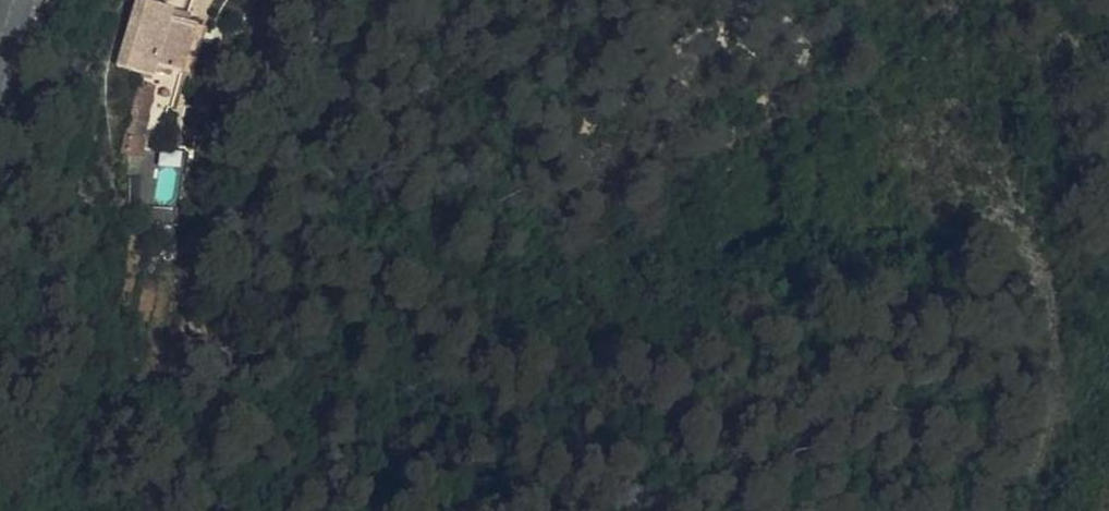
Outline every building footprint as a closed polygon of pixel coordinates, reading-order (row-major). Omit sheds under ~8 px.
[(140,0),(123,0),(107,64),(122,68),(140,0)] [(144,0),(140,0),(122,68),(143,73),(145,63),(175,71),(188,21),(173,17),(157,13),(159,4),(144,0)] [(175,8),(159,4),(157,13),(173,17),(175,8)] [(116,148),(128,150),(134,101),(124,99),(116,148)] [(134,101),(128,150),(134,151),(141,102),(134,101)]
